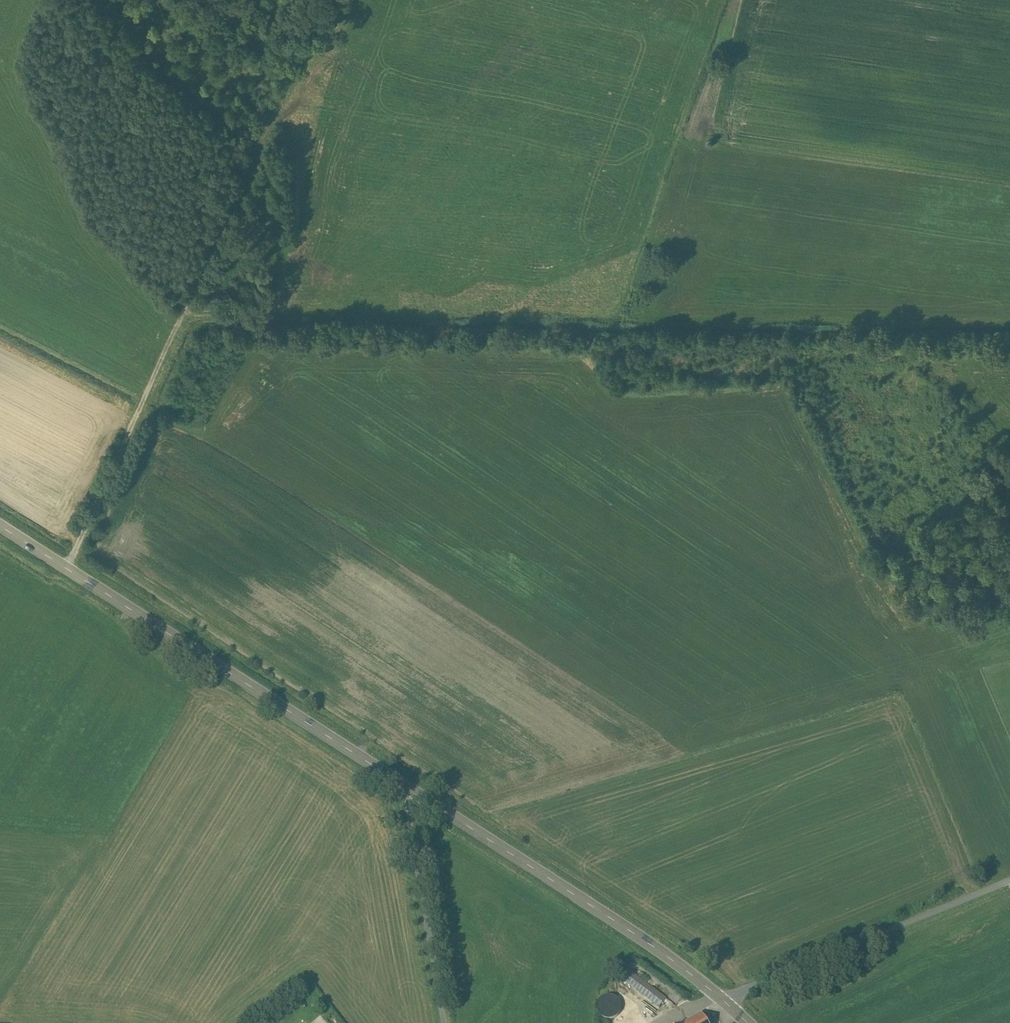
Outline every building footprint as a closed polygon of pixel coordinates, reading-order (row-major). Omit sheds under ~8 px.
[(621,976),(661,1007),(669,997),(629,966),(621,976)] [(605,1019),(625,1013),(619,993),(599,999),(605,1019)] [(702,1010),(682,1022),(711,1022),(702,1010)]
